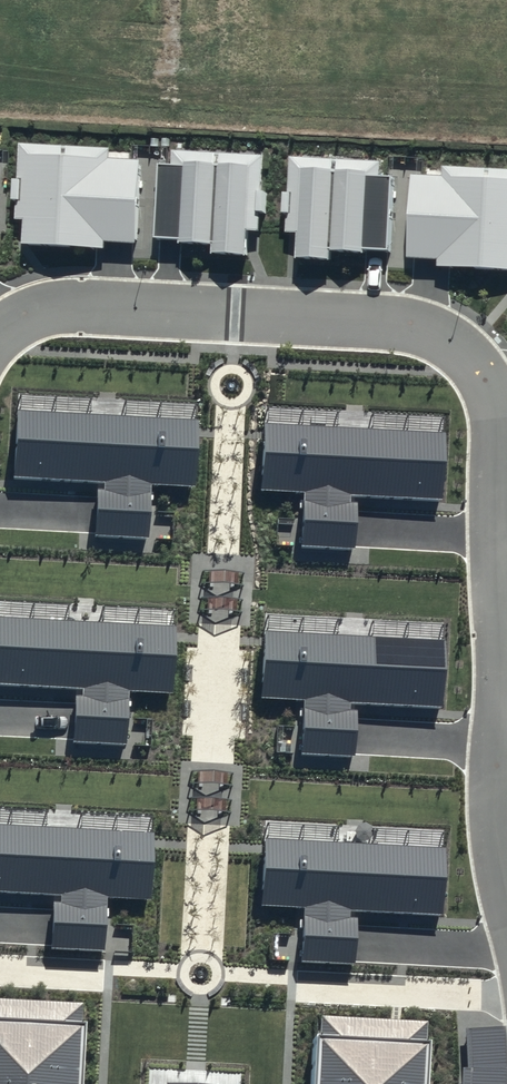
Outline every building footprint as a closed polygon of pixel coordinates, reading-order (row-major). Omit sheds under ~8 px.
[(109,147),(17,142),(13,219),(22,220),(21,243),(103,247),(103,241),(135,243),(140,159),(108,157),(109,147)] [(156,162),(154,236),(177,236),(176,241),(211,243),(210,252),(246,254),(246,229),(260,230),(263,154),(170,150),(169,163),(156,162)] [(379,160),(288,156),(284,232),(295,232),(294,257),(329,259),(329,250),(361,251),(361,248),(386,249),(390,177),(379,177),(379,160)] [(440,165),(440,176),(410,174),(405,257),(437,259),(436,265),(506,269),(506,168),(440,165)] [(195,494),(199,428),(19,417),(15,484),(106,490),(103,542),(150,545),(153,492),(195,494)] [(448,438),(268,428),(264,495),(306,497),(303,550),(350,553),(353,500),(444,505),(448,438)] [(176,626),(0,616),(0,683),(84,688),(81,741),(127,744),(130,690),(172,693),(176,626)] [(449,644),(269,634),(265,701),(307,703),(304,756),(350,759),(353,706),(445,711),(449,644)] [(151,835),(0,826),(0,893),(58,897),(55,950),(101,952),(104,899),(147,902),(151,835)] [(447,853),(267,843),(263,909),(306,912),(303,965),(349,968),(352,915),(444,920),(447,853)] [(0,994),(0,1083),(80,1083),(85,999),(0,994)] [(432,1016),(310,1009),(306,1083),(429,1083),(432,1016)] [(223,1076),(161,1072),(160,1083),(223,1083),(223,1076)]
